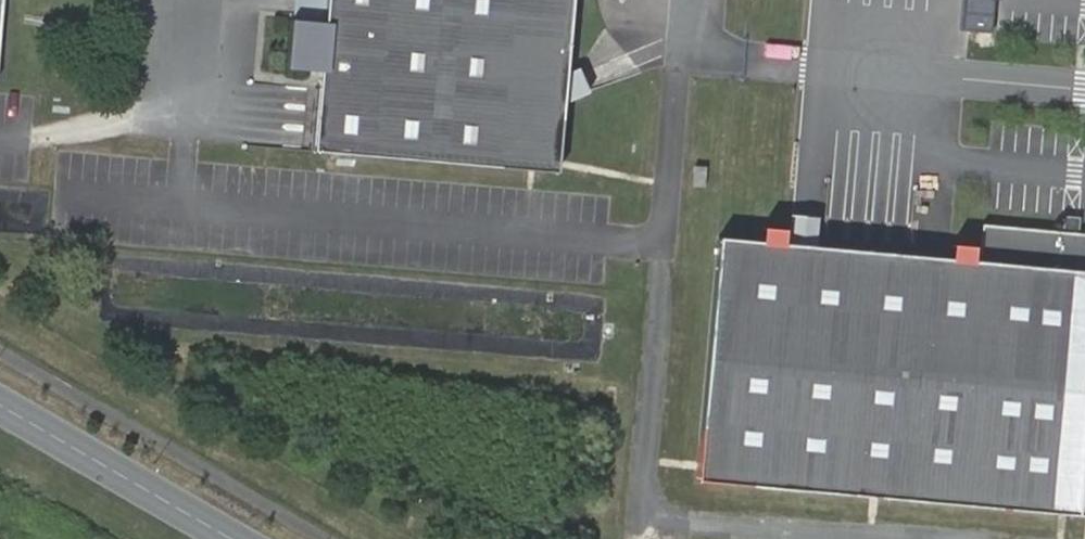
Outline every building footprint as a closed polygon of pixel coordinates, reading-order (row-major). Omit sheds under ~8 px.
[(303,138),(547,159),(560,0),(315,0),(303,138)] [(931,53),(971,56),(974,17),(934,15),(931,53)] [(717,235),(710,234),(691,476),(1084,514),(1084,233),(1075,232),(1062,215),(1061,230),(979,222),(976,257),(967,257),(967,242),(945,240),(942,256),(775,240),(776,225),(754,223),(752,238),(717,235)]
